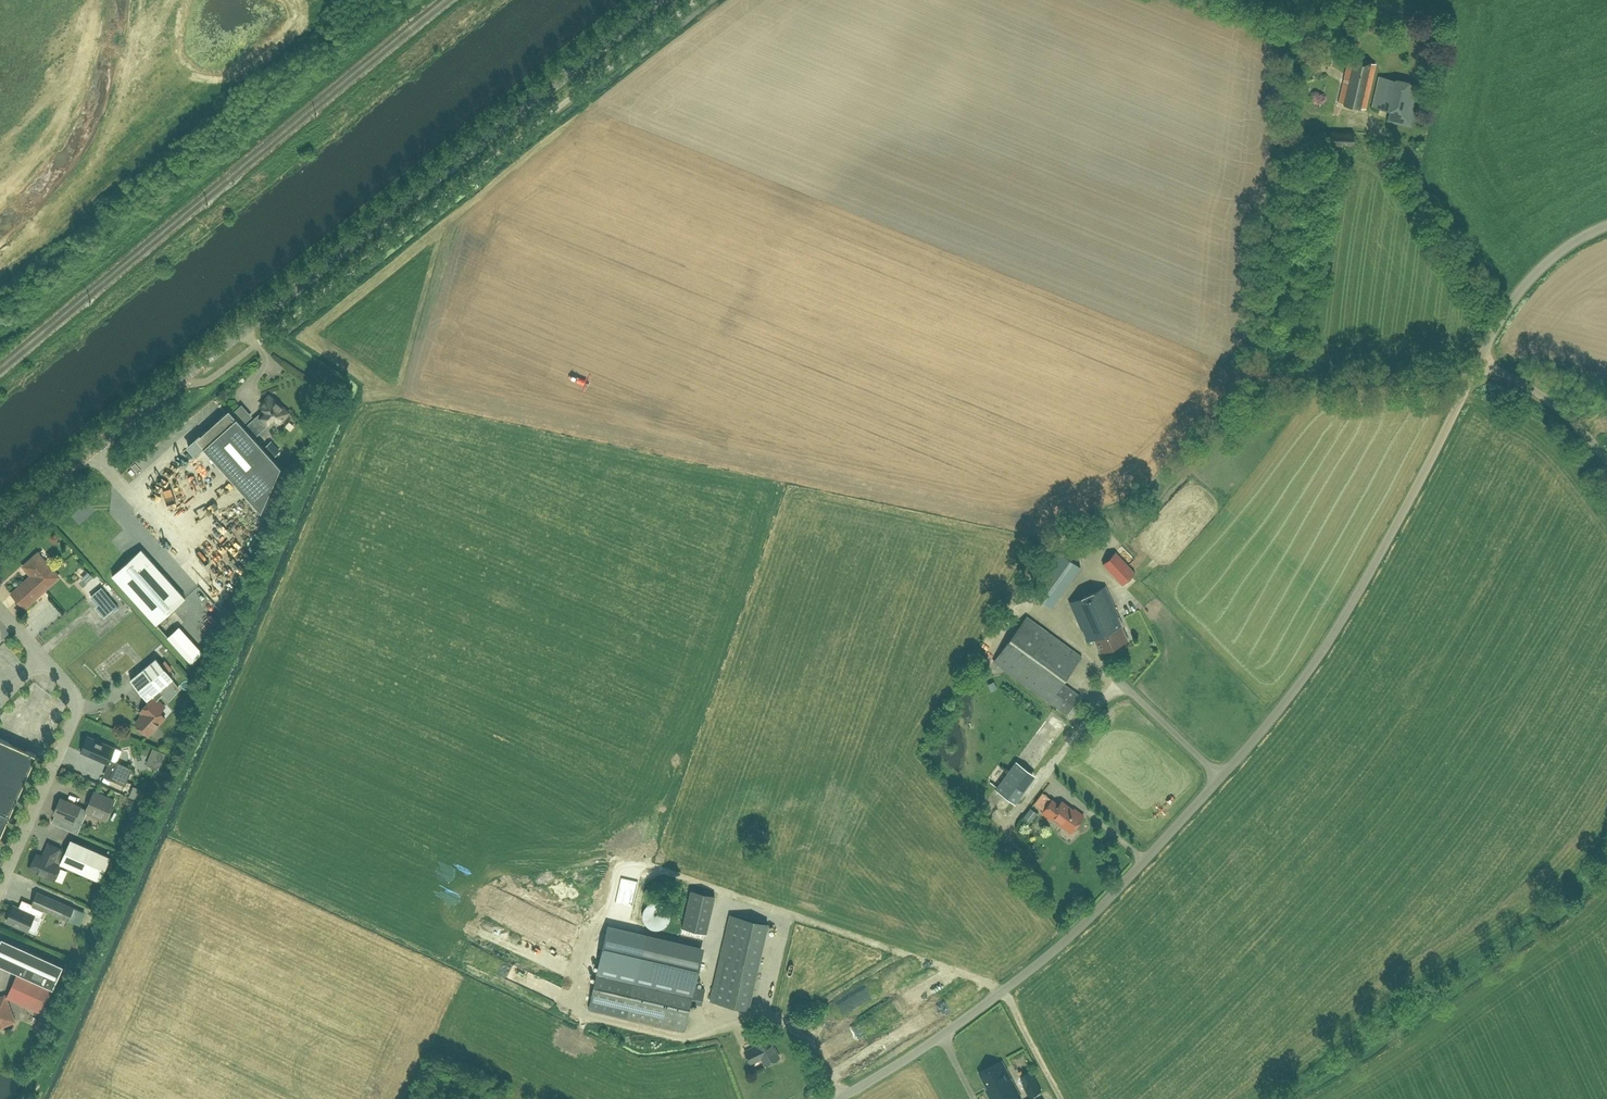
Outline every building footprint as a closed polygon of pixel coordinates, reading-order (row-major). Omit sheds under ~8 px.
[(1366,108),(1377,63),(1350,56),(1339,101),(1366,108)] [(1410,127),(1420,85),(1379,76),(1372,107),(1390,110),(1387,121),(1410,127)] [(1353,147),(1354,132),(1326,131),(1325,150),(1332,151),(1332,148),(1340,148),(1340,147),(1353,147)] [(258,415),(250,423),(245,427),(254,437),(259,433),(269,424),(268,423),(273,417),(280,422),(289,412),(269,395),(260,405),(267,411),(261,417),(258,415)] [(203,447),(261,512),(281,467),(236,418),(229,410),(196,439),(203,447)] [(185,597),(141,548),(112,575),(156,623),(185,597)] [(1050,607),(1079,567),(1058,551),(1029,591),(1050,607)] [(1103,564),(1122,585),(1134,573),(1135,573),(1116,552),(1115,552),(1116,553),(1103,564)] [(24,607),(59,576),(37,553),(23,566),(31,575),(11,593),(24,607)] [(86,568),(80,574),(85,579),(80,584),(85,590),(96,580),(86,568)] [(91,596),(98,604),(104,599),(115,611),(119,608),(101,587),(91,596)] [(1104,587),(1087,594),(1068,602),(1080,630),(1081,630),(1085,638),(1083,639),(1085,642),(1092,639),(1098,653),(1126,641),(1120,627),(1121,626),(1104,587)] [(1081,657),(1081,656),(1025,617),(1025,618),(994,663),(1066,713),(1079,694),(1063,683),(1081,656),(1081,657)] [(192,663),(197,659),(175,631),(170,635),(192,663)] [(148,734),(165,716),(160,711),(164,706),(157,699),(158,698),(154,693),(173,678),(156,657),(130,678),(149,701),(140,710),(144,714),(135,722),(148,734)] [(999,716),(1009,706),(1000,696),(990,706),(999,716)] [(115,747),(88,735),(81,751),(108,763),(109,763),(115,765),(109,778),(125,784),(133,768),(117,761),(111,758),(115,747)] [(37,753),(0,737),(0,837),(37,753)] [(149,757),(162,762),(165,754),(153,748),(149,757)] [(1032,773),(1016,761),(995,789),(1011,801),(1032,773)] [(100,795),(93,792),(86,808),(106,817),(114,799),(101,793),(100,795)] [(81,805),(61,797),(54,813),(74,821),(81,805)] [(1071,832),(1084,816),(1074,809),(1073,810),(1062,801),(1059,805),(1052,800),(1042,813),(1049,818),(1051,816),(1059,822),(1059,824),(1064,828),(1066,827),(1071,832)] [(1030,823),(1038,814),(1031,808),(1023,818),(1030,823)] [(43,855),(36,853),(29,868),(54,879),(61,863),(100,880),(111,856),(71,839),(65,851),(59,848),(60,847),(48,842),(43,855)] [(1016,851),(1010,856),(1013,859),(1010,861),(1016,869),(1025,862),(1016,851)] [(74,907),(37,891),(32,903),(68,919),(74,907)] [(660,902),(656,901),(653,901),(651,902),(648,904),(646,905),(645,907),(644,909),(642,913),(642,916),(643,920),(644,923),(647,926),(650,928),(654,929),(657,929),(660,929),(663,927),(666,925),(667,924),(669,920),(670,916),(670,911),(669,909),(668,907),(666,905),(664,903),(660,902)] [(29,911),(13,904),(6,920),(28,930),(34,914),(40,917),(43,910),(31,905),(29,911)] [(710,1000),(748,1009),(768,923),(730,915),(710,1000)] [(693,991),(694,986),(701,957),(606,934),(599,964),(588,1008),(684,1030),(691,1000),(701,1002),(704,993),(693,991)] [(0,941),(0,963),(53,987),(63,965),(2,937),(0,941)] [(541,958),(538,962),(550,969),(552,964),(541,958)] [(53,988),(18,972),(7,995),(42,1011),(53,988)] [(945,978),(948,985),(959,979),(955,973),(945,978)] [(4,996),(0,998),(0,1026),(2,1025),(2,1024),(13,1020),(4,996)] [(935,1013),(939,1020),(952,1012),(948,1005),(935,1013)] [(779,1057),(769,1037),(754,1044),(755,1045),(744,1051),(750,1062),(761,1057),(764,1064),(779,1057)] [(1020,1097),(1001,1061),(978,1073),(986,1089),(984,1090),(989,1098),(1017,1098),(1020,1097)] [(1030,1096),(1040,1091),(1031,1071),(1019,1076),(1030,1096)]
